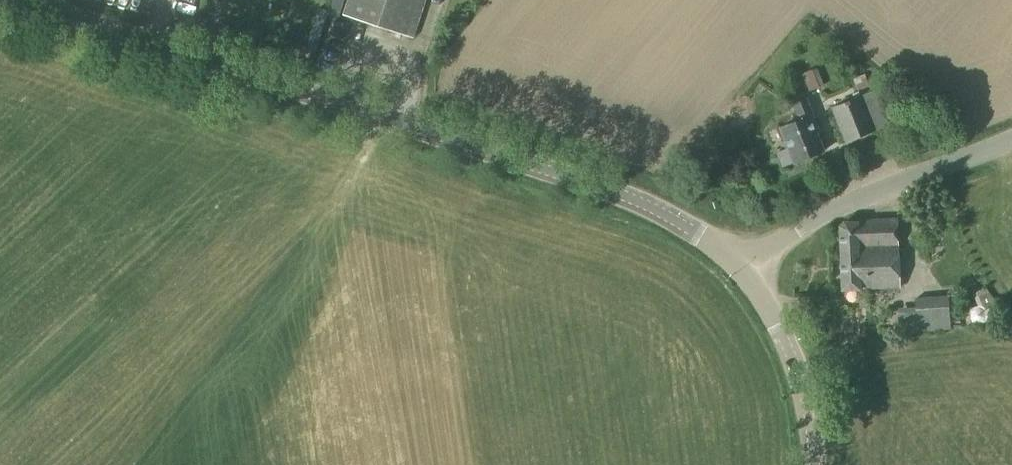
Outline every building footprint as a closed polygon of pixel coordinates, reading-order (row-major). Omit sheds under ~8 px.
[(328,11),(339,15),(344,0),(332,0),(328,11)] [(424,0),(348,0),(343,15),(412,38),(424,0)] [(318,8),(312,29),(321,32),(328,11),(318,8)] [(809,92),(824,85),(815,67),(801,74),(809,92)] [(871,92),(864,75),(852,79),(859,96),(832,107),(846,142),(874,131),(888,125),(874,90),(871,92)] [(794,163),(823,152),(816,134),(819,133),(806,99),(789,105),(795,122),(780,128),(788,148),(777,153),(782,167),(793,163),(794,163)] [(861,289),(899,288),(897,220),(857,221),(857,222),(843,223),(839,226),(840,248),(841,291),(861,290),(861,289)] [(899,333),(949,330),(947,297),(913,298),(913,308),(898,309),(899,333)]
